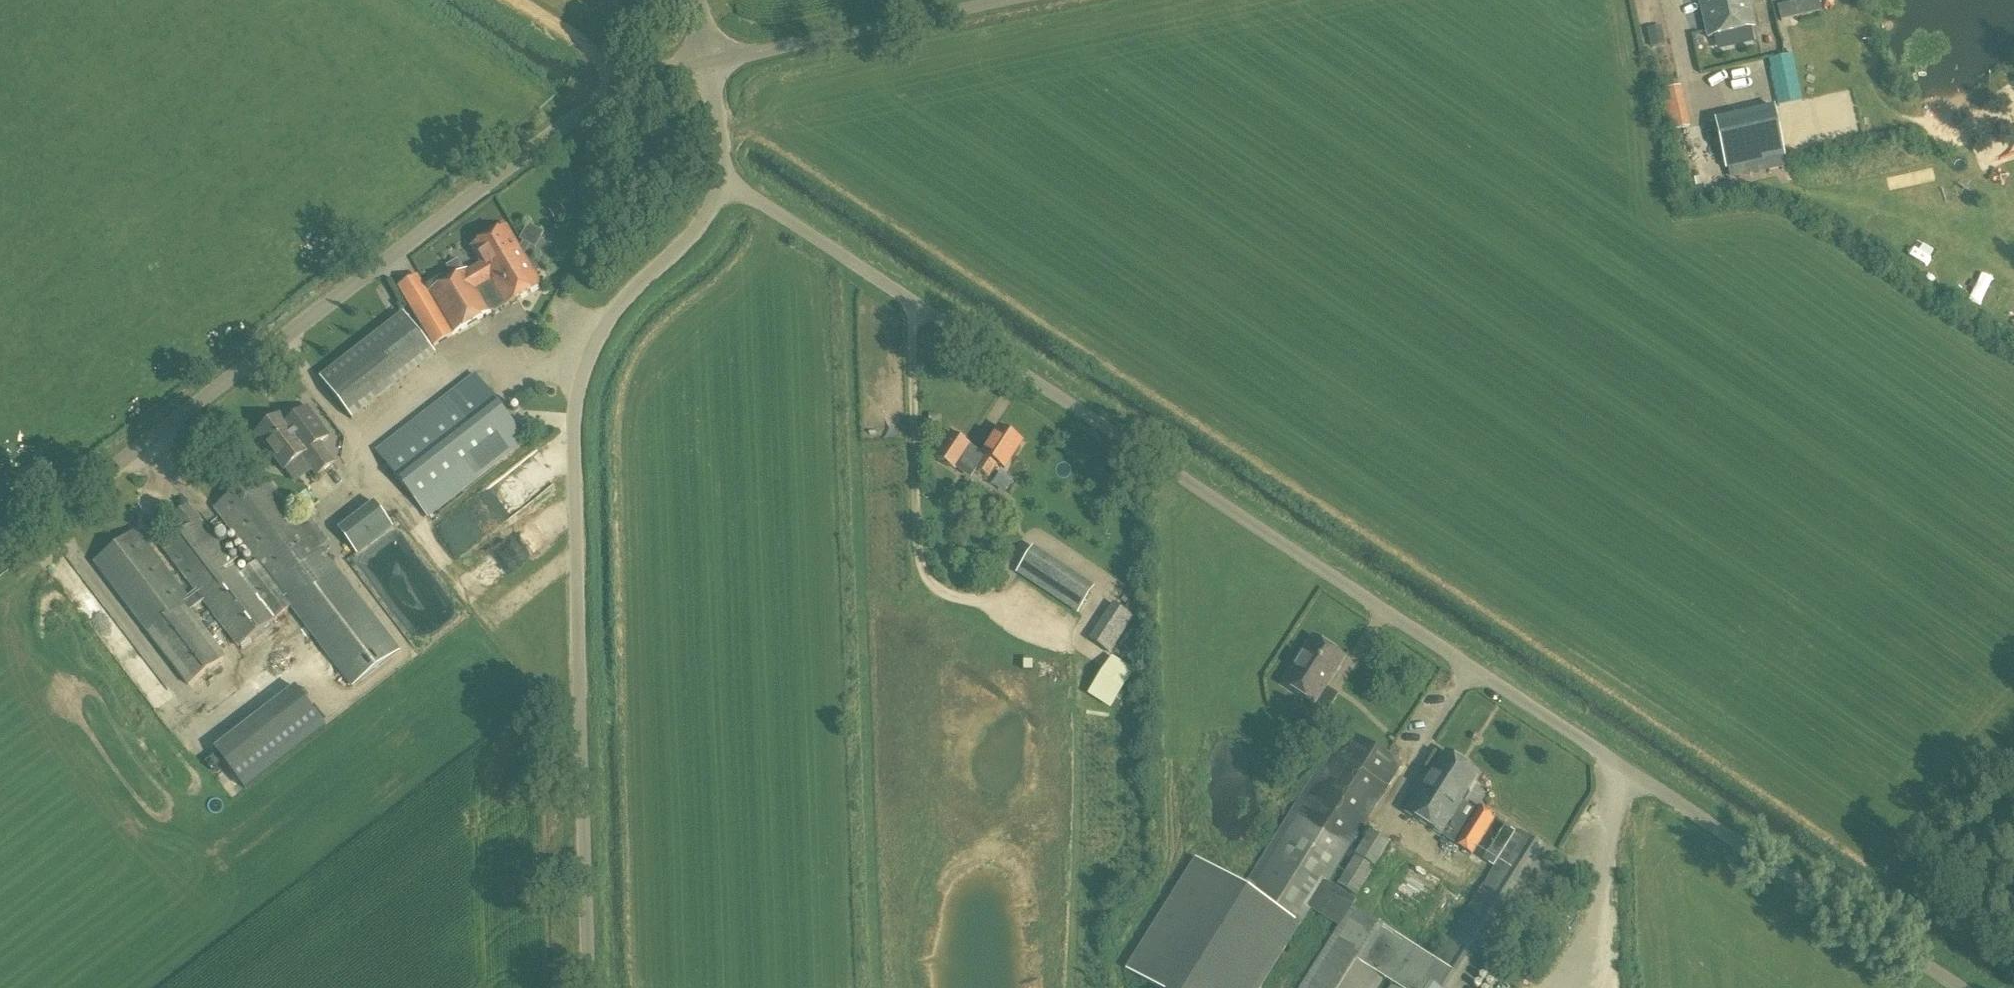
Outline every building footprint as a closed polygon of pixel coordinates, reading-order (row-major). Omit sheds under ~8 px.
[(1708,38),(1755,27),(1748,0),(1699,0),(1708,38)] [(1821,12),(1819,0),(1798,0),(1777,5),(1781,21),(1821,12)] [(1760,46),(1782,43),(1780,30),(1758,33),(1760,46)] [(1780,102),(1806,95),(1792,43),(1767,50),(1780,102)] [(1671,119),(1691,115),(1684,76),(1664,79),(1671,119)] [(1725,169),(1785,155),(1775,108),(1715,121),(1725,169)] [(481,264),(469,272),(468,269),(409,303),(434,346),(435,345),(493,311),(493,313),(506,306),(541,285),(519,248),(506,226),(471,247),(481,264)] [(1986,289),(1982,304),(2006,309),(2009,294),(1986,289)] [(428,517),(438,509),(526,440),(475,375),(377,451),(428,517)] [(286,424),(281,416),(258,433),(285,469),(302,456),(307,463),(318,478),(336,464),(320,443),(329,436),(308,408),(286,424)] [(972,446),(950,431),(934,457),(956,471),(964,459),(989,476),(997,464),(1004,468),(1022,443),(999,428),(983,453),(972,446)] [(204,601),(220,621),(222,624),(239,646),(260,630),(282,614),(290,607),(336,668),(352,688),(399,652),(384,631),(338,571),(307,530),(315,524),(306,512),(297,518),(262,472),(216,507),(258,562),(242,574),(200,519),(189,504),(172,516),(183,532),(163,547),(196,590),(188,597),(137,530),(95,562),(189,685),(225,657),(206,632),(190,611),(204,601)] [(371,492),(339,517),(343,523),(376,498),(371,492)] [(285,500),(292,508),(299,503),(293,494),(285,500)] [(357,555),(394,528),(375,501),(338,529),(357,555)] [(973,541),(985,543),(987,529),(974,528),(973,541)] [(1017,568),(1080,601),(1091,581),(1028,548),(1017,568)] [(77,593),(92,582),(77,562),(62,573),(77,593)] [(1322,720),(1330,707),(1318,699),(1344,657),(1312,637),(1282,684),(1313,704),(1309,712),(1322,720)] [(1400,763),(1351,732),(1250,896),(1195,862),(1155,927),(1187,947),(1162,987),(1263,987),(1311,910),(1338,927),(1300,987),(1380,987),(1384,982),(1392,987),(1391,987),(1472,987),(1556,855),(1518,831),(1436,961),(1352,907),(1356,900),(1327,881),(1338,862),(1400,763)] [(1460,801),(1478,773),(1445,753),(1428,780),(1424,778),(1403,811),(1471,854),(1495,817),(1479,806),(1476,811),(1460,801)] [(1357,897),(1375,868),(1390,844),(1370,831),(1356,854),(1337,884),(1357,897)] [(1380,900),(1438,925),(1460,873),(1402,849),(1380,900)]
